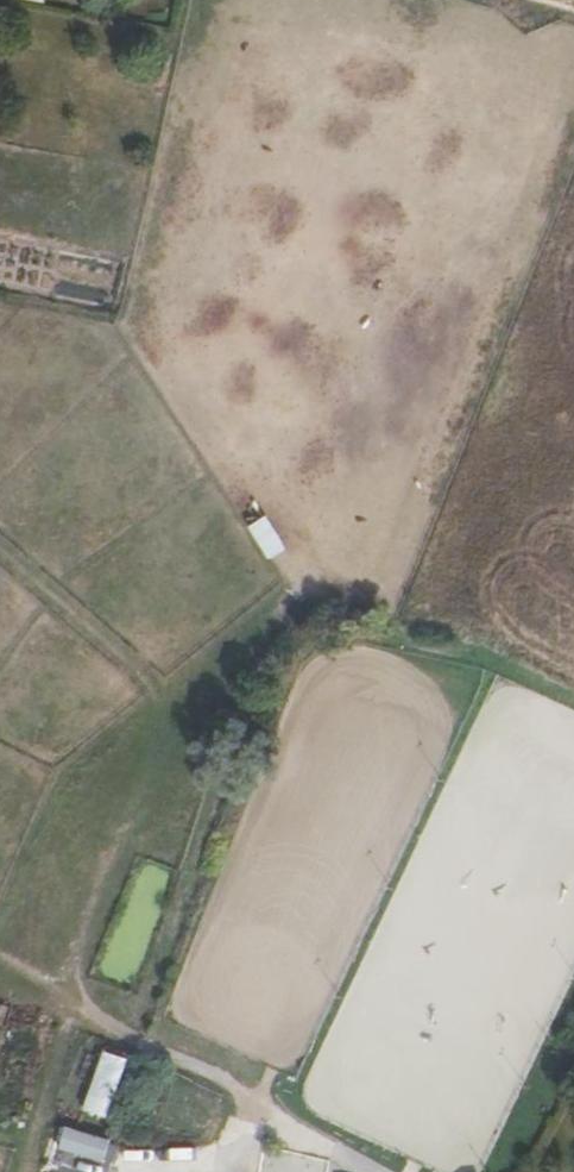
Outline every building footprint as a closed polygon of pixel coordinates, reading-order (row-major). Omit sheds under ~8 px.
[(101,1046),(88,1111),(113,1116),(126,1051),(101,1046)] [(79,1080),(91,1084),(102,1056),(90,1051),(79,1080)]
